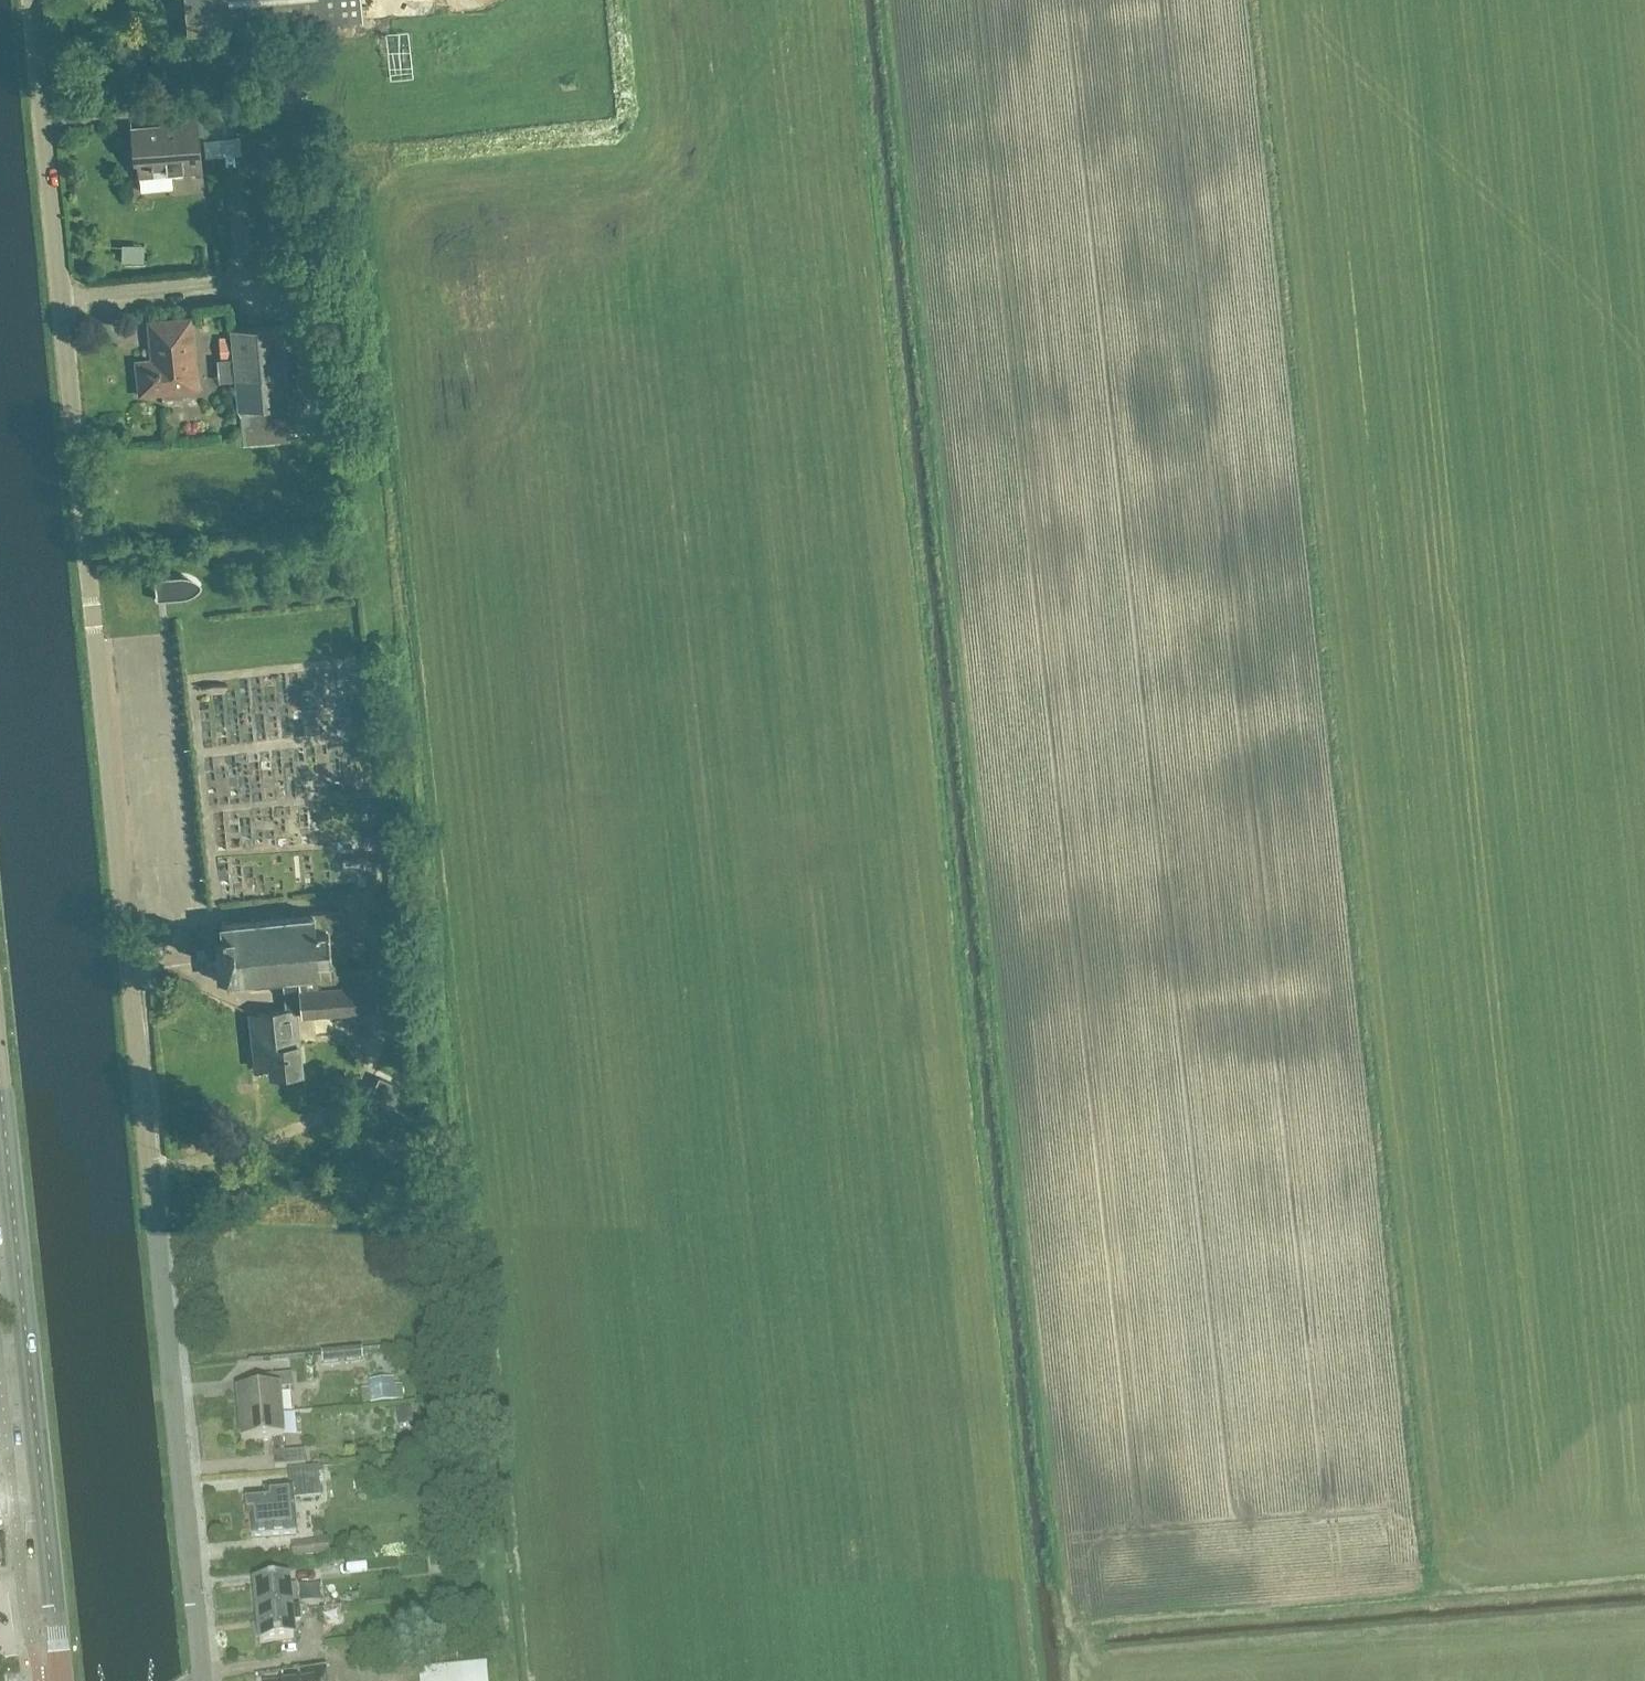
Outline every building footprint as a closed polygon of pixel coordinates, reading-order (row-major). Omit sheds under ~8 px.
[(188,34),(364,18),(362,0),(185,0),(188,34)] [(140,177),(203,170),(196,114),(171,117),(172,124),(165,125),(165,122),(130,126),(133,146),(136,146),(140,177)] [(140,363),(143,392),(192,387),(190,370),(194,369),(189,320),(152,323),(154,344),(157,344),(159,361),(140,363)] [(296,335),(285,336),(284,324),(234,328),(241,410),(291,406),(287,363),(298,362),(296,335)] [(200,586),(203,582),(199,579),(197,577),(191,575),(186,574),(180,574),(155,577),(157,598),(183,596),(187,595),(194,592),(197,589),(200,586)] [(227,962),(229,982),(283,977),(283,978),(350,971),(344,908),(313,911),(313,915),(224,922),(225,942),(219,942),(220,963),(227,962)] [(286,1012),(254,1014),(259,1071),(278,1069),(279,1078),(305,1075),(299,1015),(378,1008),(375,969),(350,971),(283,978),(286,1012)] [(363,1361),(361,1349),(320,1353),(321,1365),(363,1361)] [(362,1405),(404,1400),(402,1385),(394,1386),(393,1378),(368,1381),(368,1388),(360,1389),(362,1405)] [(241,1422),(281,1418),(279,1395),(294,1394),(293,1380),(265,1383),(267,1397),(239,1400),(241,1422)] [(281,1418),(241,1422),(243,1446),(275,1443),(277,1470),(305,1468),(304,1456),(285,1458),(281,1418)] [(295,1504),(322,1501),(319,1472),(291,1474),(293,1491),(266,1493),(266,1499),(247,1501),(249,1522),(252,1522),(253,1540),(298,1535),(295,1504)] [(427,1551),(440,1549),(439,1539),(425,1541),(427,1551)] [(292,1559),(314,1557),(313,1542),(291,1544),(292,1559)] [(325,1565),(327,1576),(346,1573),(345,1562),(325,1565)] [(388,1580),(401,1581),(403,1565),(389,1564),(388,1580)] [(261,1617),(297,1613),(293,1584),(258,1588),(261,1617)] [(297,1613),(261,1617),(265,1648),(300,1644),(297,1613)] [(393,1641),(382,1642),(382,1649),(394,1648),(393,1641)] [(486,1666),(418,1673),(418,1680),(488,1680),(486,1666)]
